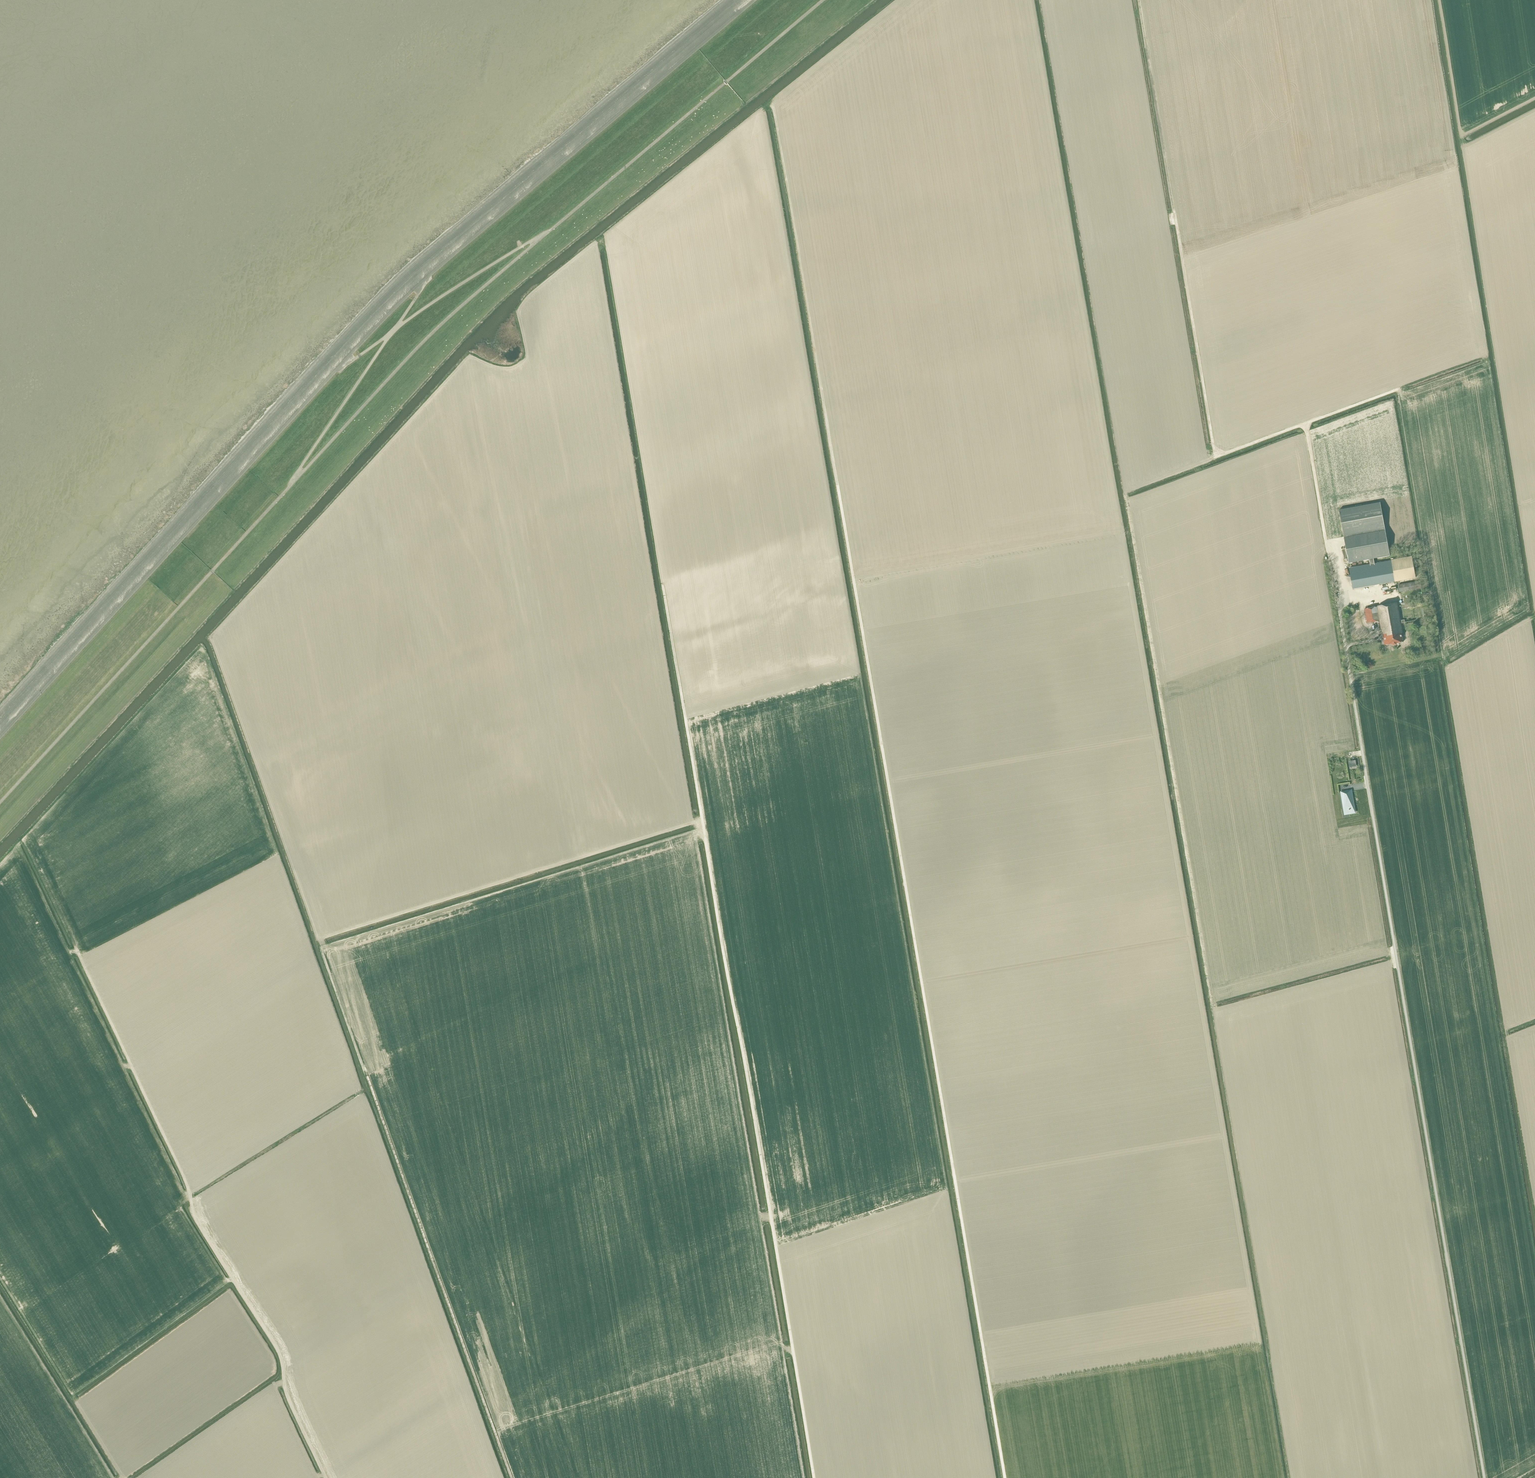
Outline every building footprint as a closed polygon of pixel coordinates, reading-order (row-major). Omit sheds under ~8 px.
[(1390,556),(1385,529),(1381,502),(1339,510),(1348,563),(1369,559),(1370,564),(1349,568),(1353,589),(1416,578),(1412,557),(1395,560),(1395,558),(1391,559),(1391,561),(1374,564),(1373,559),(1390,556)] [(1421,581),(1398,585),(1400,592),(1422,588),(1421,581)] [(1401,623),(1405,623),(1404,620),(1401,620),(1398,603),(1377,606),(1377,607),(1364,609),(1367,623),(1380,621),(1382,634),(1383,634),(1384,645),(1392,644),(1393,645),(1396,645),(1397,643),(1403,642),(1401,633),(1403,633),(1401,623)] [(1344,815),(1356,813),(1352,789),(1340,791),(1344,815)]
